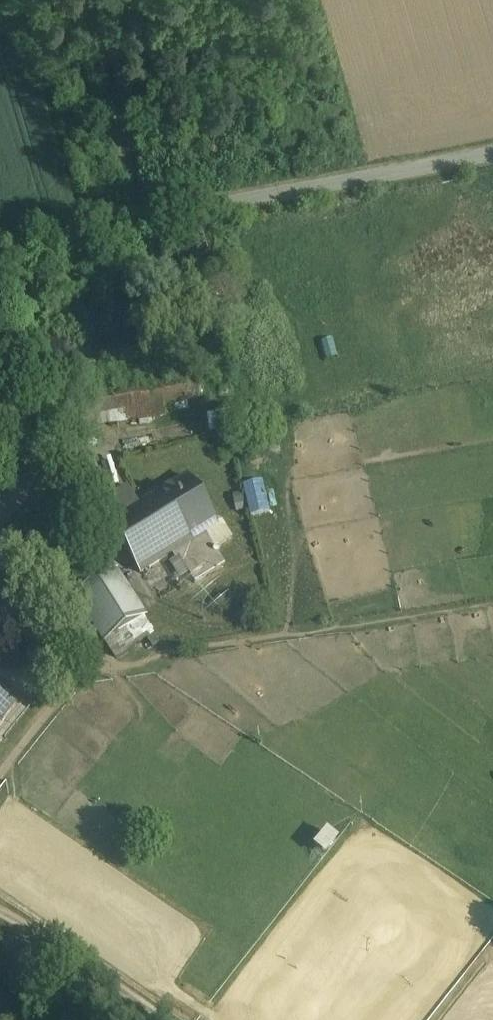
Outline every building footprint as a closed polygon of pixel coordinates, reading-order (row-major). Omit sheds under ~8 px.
[(79,395),(82,414),(188,398),(185,379),(79,395)] [(220,410),(210,412),(213,427),(223,425),(220,410)] [(188,478),(123,518),(110,526),(131,560),(140,574),(176,552),(205,534),(218,526),(188,478)] [(247,482),(251,514),(271,512),(267,479),(247,482)] [(225,566),(205,534),(176,552),(195,583),(225,566)] [(127,588),(116,571),(76,595),(105,641),(117,633),(144,617),(145,616),(129,591),(127,588)] [(144,617),(117,633),(127,648),(128,650),(154,633),(144,617)] [(3,720),(16,704),(0,691),(0,718),(3,720)] [(330,854),(342,836),(329,828),(317,846),(330,854)]
